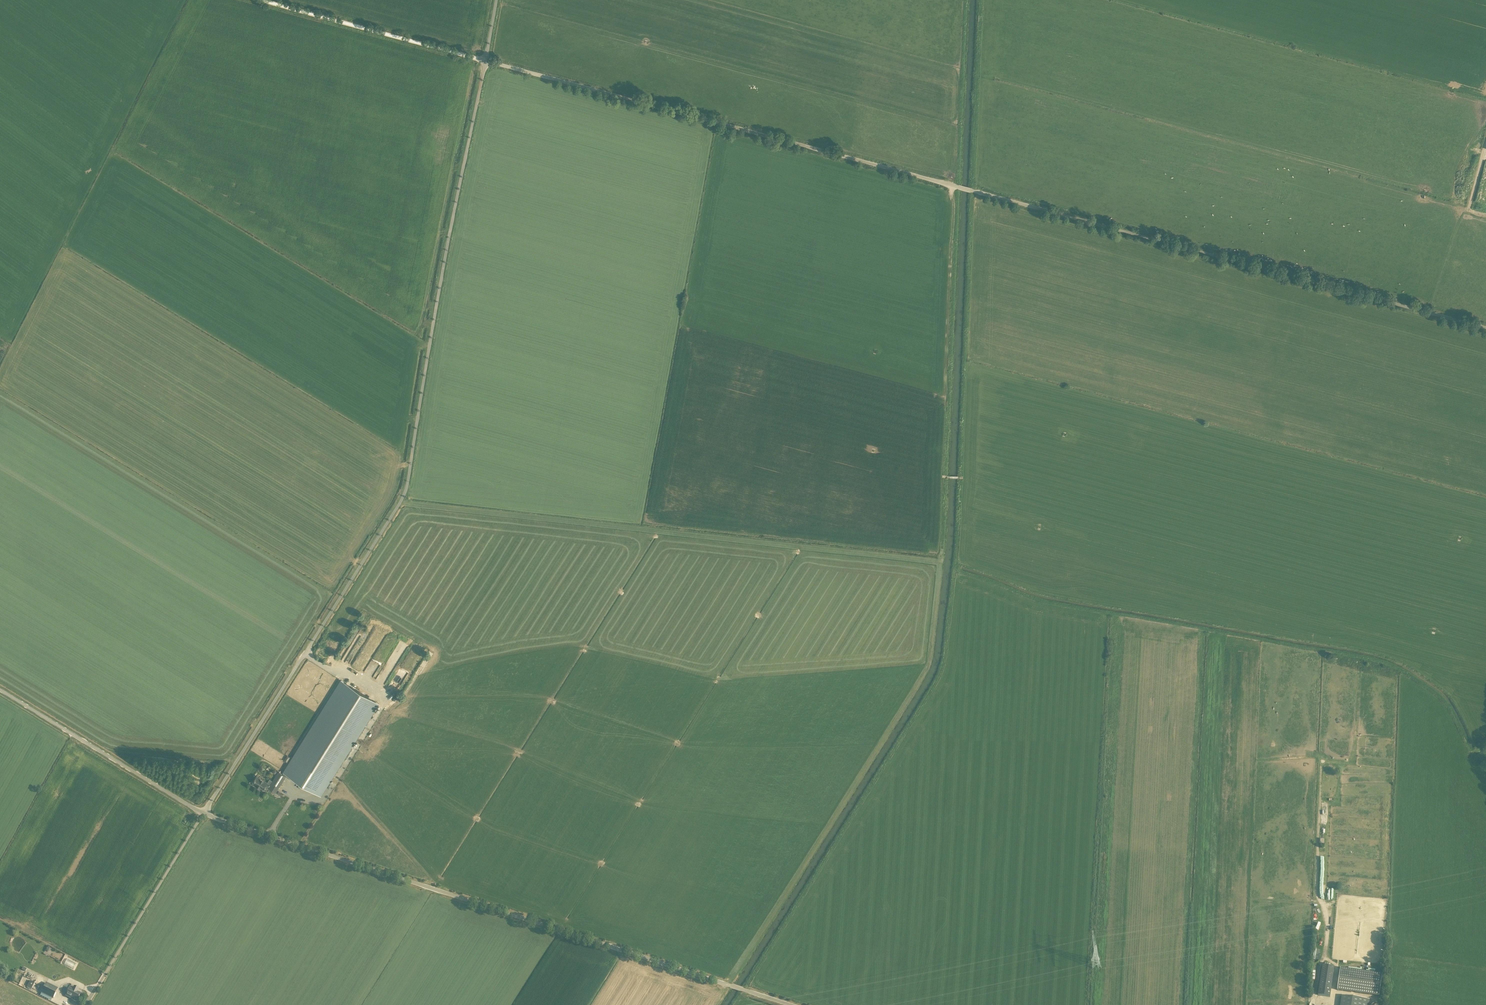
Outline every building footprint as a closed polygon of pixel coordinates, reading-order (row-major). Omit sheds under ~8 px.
[(366,660),(360,657),(359,661),(356,659),(353,664),(362,668),(366,660)] [(284,772),(284,773),(287,774),(320,795),(378,703),(342,680),(284,772)] [(273,783),(279,786),(286,776),(286,775),(287,774),(284,773),(283,774),(278,771),(270,784),(267,782),(257,775),(252,782),(256,784),(256,785),(260,787),(263,789),(265,786),(268,787),(268,788),(275,792),(277,790),(273,787),(274,786),(272,785),(273,783)] [(48,954),(52,955),(52,953),(58,955),(59,950),(47,946),(44,954),(47,955),(48,954)] [(1330,997),(1334,967),(1322,965),(1318,995),(1330,997)] [(1337,990),(1379,996),(1382,974),(1340,968),(1337,990)] [(58,988),(46,983),(41,993),(53,999),(58,988)] [(76,1002),(80,994),(77,992),(79,989),(75,987),(73,990),(70,989),(66,996),(73,999),(73,1000),(76,1002)] [(1369,999),(1341,996),(1340,1004),(1368,1004),(1369,999)]
